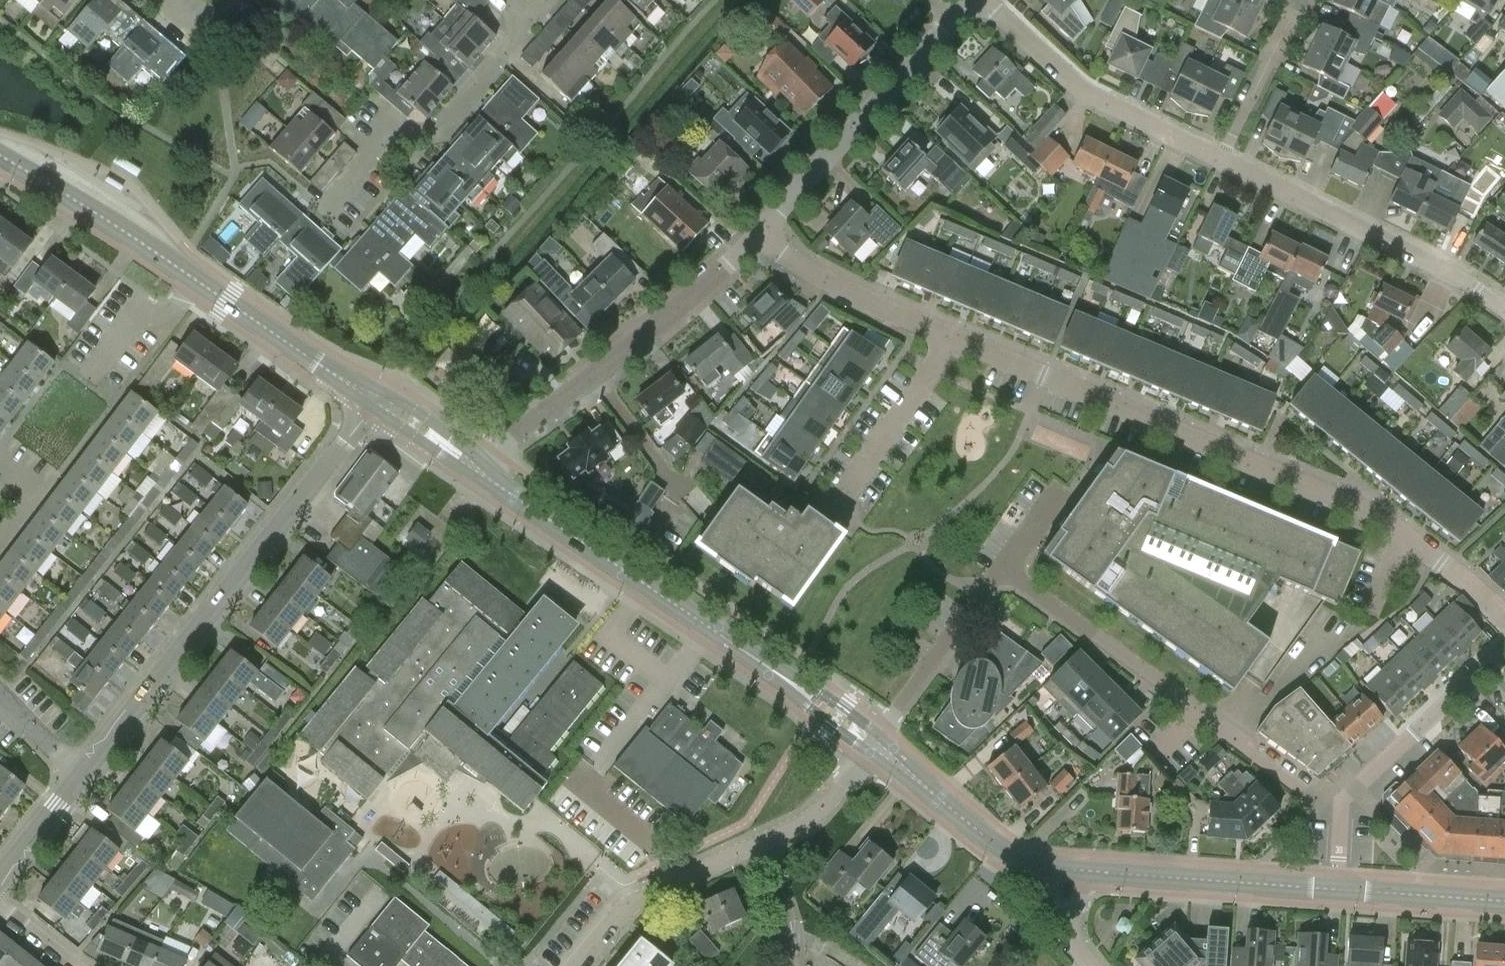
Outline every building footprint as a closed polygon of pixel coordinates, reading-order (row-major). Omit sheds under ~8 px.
[(36,9),(43,0),(25,0),(36,9)] [(36,9),(56,26),(78,0),(43,0),(36,9)] [(145,21),(121,0),(95,0),(67,32),(87,49),(102,32),(121,49),(145,21)] [(398,41),(364,12),(359,18),(349,9),(356,0),(270,0),(298,24),(302,19),(346,56),(351,50),(374,69),(398,41)] [(481,52),(495,36),(474,18),(488,2),(486,0),(456,0),(454,2),(457,4),(443,19),(481,52)] [(573,0),(569,0),(565,4),(577,15),(583,9),(573,0)] [(583,9),(589,2),(587,0),(573,0),(583,9)] [(592,16),(626,46),(643,26),(614,0),(606,0),(592,16)] [(653,0),(623,0),(646,20),(657,6),(652,2),(653,0)] [(808,17),(824,0),(791,0),(808,17)] [(1070,6),(1075,0),(1043,0),(1048,4),(1040,12),(1073,43),(1086,29),(1070,6)] [(1144,1),(1158,8),(1162,0),(1144,0),(1144,1)] [(1218,0),(1207,0),(1194,27),(1221,41),(1226,29),(1250,41),(1263,23),(1222,2),(1218,0)] [(1222,2),(1263,23),(1270,1),(1268,0),(1218,0),(1222,2)] [(1388,8),(1373,0),(1329,0),(1328,3),(1352,15),(1347,26),(1373,39),(1379,27),(1388,8)] [(1388,8),(1390,9),(1394,0),(1373,0),(1388,8)] [(1477,8),(1469,21),(1476,25),(1465,37),(1474,46),(1491,27),(1483,19),(1487,15),(1496,0),(1463,0),(1477,8)] [(873,43),(834,8),(823,19),(829,25),(819,37),(820,39),(812,48),(830,64),(839,55),(851,67),(873,43)] [(1104,48),(1114,53),(1108,65),(1136,79),(1149,51),(1135,44),(1140,16),(1124,8),(1104,48)] [(609,66),(626,46),(592,16),(575,36),(609,66)] [(1504,16),(1497,27),(1504,32),(1504,17),(1504,16)] [(467,68),(481,52),(443,19),(431,34),(428,32),(419,42),(445,64),(453,55),(467,68)] [(145,21),(121,49),(107,66),(127,83),(141,66),(161,83),(185,55),(145,21)] [(1318,25),(1304,43),(1345,63),(1351,53),(1365,57),(1373,39),(1347,26),(1341,37),(1318,25)] [(536,37),(548,47),(555,40),(543,30),(536,37)] [(609,66),(575,36),(557,55),(591,85),(609,66)] [(548,47),(536,37),(531,43),(543,54),(548,47)] [(410,79),(438,102),(452,86),(437,74),(445,64),(419,42),(411,52),(424,63),(410,79)] [(1345,63),(1304,43),(1298,65),(1322,76),(1316,88),(1343,101),(1349,89),(1336,83),(1345,63)] [(831,89),(787,44),(760,71),(804,116),(831,89)] [(1168,100),(1187,113),(1207,72),(1188,63),(1194,50),(1182,44),(1169,71),(1180,76),(1168,100)] [(1033,87),(1018,72),(1021,69),(1003,51),(999,55),(992,48),(972,70),(981,79),(974,86),(988,99),(994,92),(1003,100),(1013,88),(1023,98),(1033,87)] [(574,105),(591,85),(557,55),(540,76),(574,105)] [(1207,72),(1187,113),(1208,120),(1220,96),(1231,102),(1245,75),(1226,66),(1217,77),(1207,72)] [(1491,84),(1484,92),(1504,111),(1504,69),(1491,84)] [(1479,98),(1484,92),(1491,84),(1474,71),(1462,85),(1479,98)] [(478,117),(517,152),(521,155),(538,134),(521,119),(538,100),(510,76),(476,115),(478,117)] [(369,86),(377,93),(385,84),(377,77),(369,86)] [(424,118),(438,102),(410,79),(403,87),(400,84),(394,91),(385,84),(377,93),(401,114),(409,105),(424,118)] [(1261,146),(1279,159),(1299,118),(1280,108),(1287,95),(1275,89),(1261,116),(1273,122),(1261,146)] [(1491,118),(1460,89),(1437,115),(1452,128),(1461,118),(1477,132),(1491,118)] [(313,93),(301,107),(313,116),(325,103),(313,93)] [(722,108),(713,119),(734,139),(733,140),(734,141),(744,130),(768,153),(772,150),(774,152),(787,138),(785,136),(788,132),(754,101),(735,121),(722,108)] [(1065,116),(1053,105),(1031,128),(1043,139),(1065,116)] [(300,106),(283,126),(317,155),(334,135),(313,116),(301,107),(300,106)] [(1366,107),(1353,122),(1349,127),(1364,140),(1381,121),(1366,107)] [(700,109),(688,121),(710,142),(722,130),(700,109)] [(1331,148),(1349,127),(1353,122),(1327,109),(1325,114),(1319,111),(1310,123),(1299,118),(1279,159),(1301,166),(1310,146),(1313,148),(1317,146),(1318,143),(1330,149),(1331,148)] [(517,152),(478,117),(469,127),(461,136),(495,167),(501,160),(506,165),(517,152)] [(952,140),(951,142),(971,162),(976,158),(984,166),(1000,151),(991,142),(995,138),(982,125),(979,128),(972,120),(963,130),(957,129),(952,135),(952,140)] [(317,155),(283,126),(266,146),(300,175),(317,155)] [(1030,156),(1035,151),(1017,135),(1005,148),(1022,165),(1030,156)] [(495,167),(461,136),(453,145),(444,156),(483,190),(493,178),(488,174),(495,167)] [(1046,138),(1035,151),(1030,156),(1050,175),(1067,157),(1046,138)] [(1099,177),(1111,152),(1084,139),(1072,164),(1097,177),(1099,177)] [(881,170),(897,184),(904,191),(924,170),(926,172),(934,163),(926,156),(908,140),(881,170)] [(748,169),(718,142),(689,173),(714,197),(733,177),(737,181),(748,169)] [(1366,180),(1379,154),(1360,145),(1353,159),(1340,153),(1330,173),(1361,188),(1362,187),(1364,188),(1368,180),(1366,180)] [(1137,165),(1111,152),(1099,177),(1097,177),(1093,186),(1092,186),(1081,208),(1094,215),(1103,195),(1126,206),(1132,193),(1125,190),(1137,165)] [(961,171),(962,170),(961,170),(946,155),(943,153),(934,163),(926,172),(944,189),(961,171)] [(332,156),(326,163),(338,173),(344,167),(332,156)] [(444,156),(426,175),(460,205),(466,198),(472,203),(483,190),(444,156)] [(1420,217),(1434,187),(1441,172),(1411,157),(1389,202),(1420,217)] [(338,173),(326,163),(320,169),(332,180),(338,173)] [(426,175),(408,196),(446,229),(448,230),(459,217),(453,212),(460,205),(426,175)] [(1484,200),(1496,184),(1486,177),(1474,193),(1484,200)] [(262,258),(277,241),(301,213),(262,178),(238,206),(257,223),(242,240),(262,258)] [(1166,268),(1177,246),(1164,240),(1188,191),(1164,180),(1134,240),(1144,245),(1137,261),(1114,250),(1100,278),(1151,299),(1166,268)] [(1443,191),(1434,187),(1420,217),(1449,231),(1460,210),(1450,205),(1458,189),(1447,184),(1443,191)] [(708,224),(666,185),(640,214),(682,252),(708,224)] [(368,229),(395,253),(412,234),(429,249),(446,229),(408,196),(402,190),(368,229)] [(884,247),(902,228),(877,205),(866,217),(851,203),(825,232),(833,239),(831,240),(836,245),(838,243),(850,254),(863,240),(854,232),(860,226),(884,247)] [(1192,248),(1207,255),(1207,256),(1213,244),(1221,248),(1237,216),(1214,205),(1192,248)] [(934,216),(928,210),(916,222),(922,228),(934,216)] [(301,213),(277,241),(295,258),(274,282),(294,300),(340,248),(301,213)] [(9,225),(0,219),(0,237),(9,225)] [(956,235),(960,227),(945,221),(941,229),(956,235)] [(0,237),(0,259),(2,261),(0,264),(0,274),(5,277),(12,267),(31,241),(9,225),(0,237)] [(960,227),(956,235),(971,241),(975,233),(960,227)] [(1504,263),(1504,240),(1484,227),(1473,244),(1504,263)] [(412,268),(395,253),(368,229),(333,268),(361,292),(378,273),(395,288),(412,268)] [(590,275),(613,299),(633,280),(616,263),(625,254),(603,232),(590,245),(605,260),(590,275)] [(1254,292),(1265,271),(1283,281),(1287,273),(1288,273),(1288,272),(1289,272),(1302,247),(1301,248),(1272,234),(1261,255),(1248,248),(1232,281),(1245,287),(1254,292)] [(996,252),(1000,244),(985,237),(981,245),(996,252)] [(911,286),(926,251),(906,242),(891,277),(894,278),(894,279),(911,286)] [(1000,244),(996,252),(1011,258),(1015,250),(1000,244)] [(1177,246),(1166,268),(1178,275),(1190,250),(1177,246)] [(1288,273),(1287,273),(1283,281),(1264,317),(1285,327),(1300,299),(1292,296),(1300,278),(1316,286),(1329,261),(1302,247),(1289,272),(1288,272),(1288,273)] [(932,294),(946,259),(926,251),(911,286),(929,294),(930,293),(932,294)] [(1036,268),(1039,260),(1025,254),(1021,262),(1036,268)] [(55,297),(73,272),(52,257),(43,269),(31,261),(14,285),(25,294),(34,282),(55,297)] [(951,303),(966,268),(946,259),(932,294),(934,295),(934,296),(951,303)] [(613,299),(590,275),(573,292),(542,260),(529,272),(568,311),(576,302),(593,319),(613,299)] [(1039,260),(1036,268),(1051,275),(1054,267),(1039,260)] [(972,311),(986,276),(966,268),(951,303),(969,310),(972,311)] [(1060,269),(1056,277),(1071,283),(1075,275),(1060,269)] [(95,288),(73,272),(55,297),(76,312),(67,325),(78,333),(96,309),(86,301),(95,288)] [(986,276),(972,311),(974,311),(973,312),(991,320),(1006,284),(986,276)] [(1093,282),(1090,290),(1105,297),(1109,289),(1093,282)] [(580,332),(533,284),(503,314),(549,361),(580,332)] [(1011,327),(1026,293),(1006,284),(991,320),(1009,327),(1009,326),(1011,327)] [(797,323),(805,309),(790,299),(787,303),(779,295),(783,291),(775,285),(772,288),(771,286),(768,289),(765,286),(757,293),(760,296),(743,313),(759,330),(769,320),(786,335),(797,323)] [(1365,319),(1360,329),(1389,357),(1404,341),(1385,324),(1390,314),(1403,321),(1404,320),(1409,322),(1420,299),(1402,290),(1399,295),(1383,287),(1373,306),(1375,307),(1368,321),(1365,319)] [(1125,305),(1128,297),(1113,291),(1110,299),(1125,305)] [(1031,337),(1046,301),(1026,293),(1011,327),(1013,328),(1013,329),(1031,337)] [(1128,297),(1125,305),(1140,311),(1143,303),(1128,297)] [(1046,301),(1031,337),(1049,344),(1049,343),(1052,344),(1066,310),(1046,301)] [(820,305),(802,326),(812,333),(829,313),(820,305)] [(1165,322),(1168,314),(1153,307),(1150,316),(1165,322)] [(1062,350),(1080,357),(1095,322),(1074,313),(1059,347),(1062,349),(1062,350)] [(1168,314),(1165,322),(1180,328),(1183,320),(1168,314)] [(1098,364),(1100,365),(1115,330),(1095,322),(1080,357),(1098,364)] [(1204,339),(1208,331),(1193,324),(1189,332),(1204,339)] [(843,329),(830,347),(869,375),(880,359),(879,359),(881,356),(843,329)] [(1473,372),(1490,353),(1463,329),(1446,349),(1463,363),(1454,373),(1464,382),(1472,372),(1473,372)] [(1102,366),(1120,374),(1135,338),(1115,330),(1100,365),(1102,365),(1102,366)] [(788,343),(795,349),(805,337),(798,331),(788,343)] [(1208,331),(1204,339),(1219,345),(1223,337),(1208,331)] [(195,376),(215,348),(194,332),(181,349),(171,341),(137,387),(148,396),(175,361),(195,376)] [(1355,352),(1357,350),(1361,345),(1348,334),(1343,341),(1355,352)] [(685,362),(699,379),(706,389),(720,377),(713,368),(722,360),(734,375),(752,359),(732,335),(723,342),(717,336),(685,362)] [(1280,337),(1268,358),(1279,365),(1285,369),(1302,350),(1280,337)] [(1138,380),(1140,381),(1154,347),(1135,338),(1120,374),(1137,381),(1138,380)] [(34,388),(48,369),(54,362),(29,343),(23,350),(8,369),(34,388)] [(784,362),(795,349),(788,343),(777,356),(784,362)] [(1243,359),(1248,352),(1234,343),(1229,350),(1243,359)] [(869,375),(830,347),(829,348),(837,353),(826,369),(818,364),(817,365),(856,392),(857,390),(858,391),(869,375)] [(1142,383),(1159,390),(1174,355),(1154,347),(1140,381),(1142,382),(1142,383)] [(215,348),(195,376),(217,392),(200,414),(189,428),(200,436),(211,422),(234,391),(223,383),(237,365),(215,348)] [(1248,352),(1243,359),(1257,368),(1262,360),(1248,352)] [(461,397),(467,390),(468,392),(477,382),(445,355),(437,365),(440,368),(434,374),(461,397)] [(1178,397),(1180,398),(1194,363),(1174,355),(1159,390),(1177,398),(1178,397)] [(1372,374),(1377,367),(1365,356),(1359,363),(1372,374)] [(1182,400),(1199,407),(1214,372),(1194,363),(1180,398),(1182,399),(1182,400)] [(760,377),(767,382),(777,370),(770,364),(760,377)] [(854,394),(856,392),(817,365),(805,382),(844,410),(855,394),(854,394)] [(1285,369),(1279,365),(1274,373),(1287,382),(1292,374),(1285,369)] [(1390,377),(1377,367),(1372,374),(1384,384),(1390,377)] [(34,388),(8,369),(0,380),(0,392),(19,407),(34,388)] [(1217,414),(1220,415),(1234,380),(1214,372),(1199,407),(1217,415),(1217,414)] [(650,417),(660,428),(674,417),(665,406),(684,391),(671,374),(636,400),(644,409),(642,411),(646,416),(648,415),(650,417)] [(1306,420),(1330,390),(1313,376),(1289,405),(1291,407),(1291,408),(1306,420)] [(756,395),(767,382),(760,377),(749,389),(756,395)] [(240,406),(261,421),(279,396),(258,380),(244,399),(234,391),(211,422),(222,430),(240,406)] [(1221,416),(1239,424),(1254,389),(1234,380),(1220,415),(1222,416),(1221,416)] [(812,388),(800,405),(831,427),(832,425),(833,426),(844,410),(805,382),(804,383),(812,388)] [(1405,402),(1410,395),(1398,384),(1392,391),(1405,402)] [(1438,411),(1450,421),(1455,414),(1472,396),(1460,386),(1444,404),(1438,411)] [(1254,389),(1239,424),(1257,431),(1260,432),(1275,397),(1254,389)] [(1323,433),(1347,404),(1330,390),(1306,420),(1321,432),(1321,431),(1323,433)] [(0,392),(0,423),(5,426),(19,407),(0,392)] [(116,414),(142,433),(157,414),(131,394),(116,414)] [(691,412),(703,403),(696,395),(685,404),(691,412)] [(1410,395),(1405,402),(1417,412),(1423,406),(1410,395)] [(279,396),(261,421),(254,430),(286,454),(303,431),(293,424),(301,412),(279,396)] [(732,410),(739,415),(749,403),(742,397),(732,410)] [(831,427),(800,405),(792,400),(780,417),(787,423),(819,445),(830,429),(829,429),(831,427)] [(1339,447),(1364,417),(1347,404),(1323,433),(1325,434),(1325,435),(1339,447)] [(728,428),(739,415),(732,410),(722,422),(728,428)] [(1437,430),(1443,423),(1431,413),(1425,419),(1437,430)] [(116,414),(101,433),(126,453),(142,433),(116,414)] [(692,416),(676,434),(691,447),(707,429),(692,416)] [(1479,446),(1490,455),(1503,440),(1504,437),(1504,416),(1479,446)] [(1357,460),(1380,431),(1364,417),(1339,447),(1354,459),(1355,459),(1357,460)] [(569,447),(571,450),(559,459),(574,479),(585,471),(587,473),(607,458),(605,456),(623,443),(608,422),(591,435),(589,432),(569,447)] [(819,445),(787,423),(775,440),(768,434),(767,435),(805,462),(807,460),(808,461),(819,445)] [(1456,434),(1443,423),(1437,430),(1450,440),(1456,434)] [(1373,474),(1397,445),(1380,431),(1357,460),(1359,462),(1358,462),(1373,474)] [(85,453),(111,473),(126,453),(101,433),(85,453)] [(696,448),(706,456),(703,460),(732,482),(747,462),(708,433),(696,448)] [(804,464),(805,462),(767,435),(754,453),(793,481),(805,465),(804,464)] [(181,451),(189,457),(199,445),(190,439),(181,451)] [(1490,455),(1504,467),(1504,466),(1504,441),(1503,440),(1490,455)] [(1470,458),(1476,451),(1464,441),(1458,447),(1470,458)] [(1390,487),(1414,458),(1397,445),(1373,474),(1388,487),(1388,486),(1390,487)] [(1116,451),(1105,466),(1041,555),(1232,693),(1268,642),(1245,625),(1277,581),(1337,606),(1360,553),(1139,461),(1116,451)] [(1476,451),(1470,458),(1483,469),(1488,462),(1476,451)] [(85,453),(70,473),(96,493),(111,473),(85,453)] [(365,517),(376,503),(397,477),(368,455),(351,478),(337,496),(348,505),(344,511),(348,514),(341,524),(329,538),(337,545),(326,560),(378,601),(401,571),(359,538),(372,522),(365,517)] [(1407,502),(1431,472),(1414,458),(1390,487),(1392,489),(1392,490),(1407,502)] [(183,465),(175,459),(165,471),(173,477),(183,465)] [(197,465),(189,476),(205,488),(213,479),(197,465)] [(1496,469),(1491,475),(1503,486),(1504,484),(1504,476),(1496,469)] [(1424,515),(1448,485),(1431,472),(1407,502),(1421,514),(1422,513),(1424,515)] [(55,493),(81,512),(96,493),(70,473),(55,493)] [(150,490),(158,497),(167,485),(159,478),(150,490)] [(632,507),(591,480),(581,495),(622,522),(632,507)] [(216,496),(207,507),(230,525),(246,505),(218,482),(211,491),(216,496)] [(650,512),(664,492),(650,483),(637,503),(650,512)] [(198,497),(182,485),(173,494),(190,507),(198,497)] [(1448,485),(1424,515),(1426,516),(1425,517),(1440,529),(1464,499),(1448,485)] [(789,510),(788,511),(784,516),(770,506),(766,511),(737,489),(695,547),(753,587),(756,582),(791,607),(843,536),(795,501),(789,510)] [(55,493),(40,512),(66,532),(81,512),(55,493)] [(134,510),(142,516),(152,504),(144,498),(134,510)] [(1464,499),(1440,529),(1455,541),(1456,540),(1458,542),(1482,513),(1464,499)] [(167,504),(159,514),(175,527),(182,517),(167,504)] [(230,525),(207,507),(192,526),(215,544),(230,525)] [(25,532),(51,552),(66,532),(40,512),(25,532)] [(136,524),(128,517),(119,529),(127,536),(136,524)] [(151,524),(143,534),(157,545),(166,536),(151,524)] [(192,526),(177,545),(200,564),(215,544),(192,526)] [(429,537),(418,527),(408,540),(420,549),(429,537)] [(25,532),(10,552),(35,572),(51,552),(25,532)] [(121,543),(113,537),(103,549),(111,555),(121,543)] [(128,553),(144,566),(151,556),(135,543),(128,553)] [(200,564),(177,545),(162,565),(185,583),(200,564)] [(1501,547),(1493,555),(1504,566),(1490,580),(1504,595),(1504,551),(1501,547)] [(20,592),(35,572),(10,552),(0,564),(0,576),(20,592)] [(88,568),(96,575),(105,563),(97,556),(88,568)] [(305,556),(291,573),(318,594),(331,576),(305,556)] [(120,563),(113,572),(112,572),(128,585),(136,576),(120,563)] [(366,800),(406,751),(446,784),(462,765),(523,813),(522,814),(523,815),(545,788),(539,782),(557,760),(548,753),(603,687),(572,663),(508,740),(492,727),(574,627),(543,602),(528,620),(460,564),(427,604),(423,600),(366,668),(370,671),(365,677),(355,669),(299,737),(324,758),(320,762),(366,800)] [(162,565),(146,584),(169,602),(185,583),(162,565)] [(291,573),(277,591),(304,612),(318,594),(291,573)] [(5,611),(20,592),(0,576),(0,607),(5,611)] [(89,582),(82,576),(72,588),(80,594),(89,582)] [(105,582),(97,591),(113,604),(121,594),(105,582)] [(169,602),(146,584),(131,603),(154,622),(169,602)] [(277,591),(264,608),(290,630),(304,612),(277,591)] [(1416,601),(1423,608),(1430,601),(1423,594),(1416,601)] [(74,602),(66,596),(57,607),(64,614),(74,602)] [(124,612),(116,622),(139,641),(154,622),(131,603),(130,605),(124,600),(118,606),(124,612)] [(90,601),(81,611),(97,624),(106,614),(90,601)] [(1423,608),(1416,601),(1408,608),(1416,616),(1423,608)] [(1450,634),(1463,649),(1481,632),(1453,603),(1438,617),(1446,626),(1448,625),(1453,632),(1450,634)] [(290,630),(264,608),(250,626),(277,647),(290,630)] [(368,620),(366,618),(361,614),(354,622),(362,628),(368,620)] [(58,621),(51,615),(41,627),(49,633),(58,621)] [(1432,650),(1446,665),(1463,649),(1450,634),(1453,632),(1448,625),(1446,626),(1438,617),(1421,634),(1428,642),(1430,641),(1435,647),(1432,650)] [(66,630),(82,643),(90,633),(74,620),(66,630)] [(101,642),(124,660),(139,641),(116,622),(101,642)] [(1378,631),(1386,638),(1393,631),(1386,623),(1378,631)] [(1386,638),(1378,631),(1370,638),(1378,646),(1386,638)] [(347,632),(341,640),(348,646),(354,638),(347,632)] [(978,659),(975,659),(971,661),(967,663),(962,669),(957,675),(955,679),(953,684),(952,687),(951,694),(951,701),(932,727),(959,746),(993,713),(997,716),(1015,698),(1011,695),(1043,663),(1001,632),(981,659),(978,659)] [(1415,668),(1428,682),(1446,665),(1432,650),(1435,647),(1430,641),(1428,642),(1421,634),(1403,651),(1411,660),(1413,658),(1418,665),(1415,668)] [(26,647),(33,653),(43,641),(35,635),(26,647)] [(1072,647),(1060,635),(1041,654),(1052,666),(1072,647)] [(108,679),(85,661),(75,653),(75,652),(56,637),(47,646),(78,671),(70,681),(80,689),(72,700),(84,710),(108,679)] [(342,653),(348,646),(341,640),(335,647),(342,653)] [(101,642),(85,661),(108,679),(124,660),(101,642)] [(231,650),(218,667),(245,688),(249,683),(275,703),(283,692),(257,672),(258,671),(231,650)] [(1049,679),(1065,696),(1094,667),(1077,651),(1049,679)] [(1342,666),(1349,659),(1342,651),(1334,659),(1342,666)] [(1410,699),(1428,682),(1415,668),(1418,665),(1413,658),(1411,660),(1403,651),(1385,668),(1393,677),(1395,675),(1401,682),(1398,685),(1410,699)] [(319,668),(323,671),(326,673),(332,666),(325,660),(319,668)] [(218,667),(204,685),(231,706),(245,688),(218,667)] [(1109,683),(1094,667),(1065,696),(1081,711),(1109,683)] [(1393,716),(1410,699),(1398,685),(1401,682),(1395,675),(1393,677),(1385,668),(1365,687),(1393,716)] [(1081,711),(1096,727),(1125,698),(1109,683),(1081,711)] [(204,685),(190,703),(217,724),(231,706),(204,685)] [(1317,776),(1350,746),(1329,724),(1297,691),(1279,702),(1274,707),(1256,732),(1317,776)] [(1362,695),(1346,709),(1364,733),(1382,717),(1362,695)] [(1033,707),(1038,702),(1032,696),(1027,701),(1033,707)] [(1096,727),(1113,743),(1141,714),(1125,698),(1096,727)] [(217,724),(190,703),(177,720),(204,741),(217,724)] [(687,826),(708,800),(715,806),(720,799),(729,786),(736,776),(742,765),(735,759),(736,758),(715,741),(717,738),(709,731),(706,734),(669,705),(646,734),(643,731),(614,768),(644,792),(642,794),(655,805),(657,802),(687,826)] [(295,713),(291,710),(287,707),(281,715),(289,721),(295,713)] [(1364,733),(1346,709),(1329,724),(1350,746),(1364,733)] [(1033,732),(1024,721),(1009,733),(1017,744),(1033,732)] [(1053,727),(1059,733),(1064,728),(1058,722),(1053,727)] [(1504,767),(1504,734),(1497,742),(1481,726),(1470,737),(1502,769),(1504,767)] [(266,735),(273,741),(279,733),(272,728),(266,735)] [(1064,728),(1059,733),(1075,748),(1080,743),(1064,728)] [(273,741),(266,735),(260,743),(267,748),(273,741)] [(1112,752),(1124,764),(1140,748),(1129,736),(1112,752)] [(1485,786),(1502,769),(1470,737),(1458,748),(1479,769),(1474,774),(1485,786)] [(162,740),(148,758),(175,779),(188,761),(162,740)] [(1076,747),(1082,753),(1087,747),(1081,742),(1076,747)] [(1004,787),(1031,765),(1014,745),(988,766),(1004,787)] [(1463,776),(1437,749),(1385,798),(1385,806),(1403,825),(1412,826),(1416,830),(1441,806),(1430,794),(1436,789),(1442,796),(1463,776)] [(1205,756),(1214,766),(1220,760),(1211,751),(1205,756)] [(251,754),(245,762),(253,767),(259,759),(251,754)] [(1214,766),(1205,756),(1198,763),(1207,772),(1214,766)] [(148,758),(134,776),(161,796),(175,779),(148,758)] [(1031,765),(1004,787),(1020,807),(1047,785),(1031,765)] [(9,804),(24,785),(0,766),(0,797),(9,804)] [(1072,779),(1062,770),(1049,784),(1059,793),(1072,779)] [(1230,771),(1224,777),(1231,785),(1265,821),(1279,807),(1246,772),(1242,775),(1237,770),(1232,774),(1230,771)] [(249,848),(313,901),(363,840),(355,833),(356,831),(326,806),(316,818),(279,788),(284,780),(273,771),(266,778),(261,783),(234,817),(236,819),(226,830),(249,849),(249,848)] [(1150,775),(1136,774),(1118,773),(1115,809),(1118,810),(1117,829),(1145,831),(1147,811),(1149,811),(1150,803),(1148,803),(1150,775)] [(134,776),(121,793),(147,814),(161,796),(134,776)] [(1231,785),(1224,777),(1217,783),(1225,791),(1213,803),(1221,803),(1251,834),(1265,821),(1231,785)] [(1445,803),(1441,806),(1416,830),(1417,831),(1411,836),(1425,850),(1426,850),(1427,851),(1458,823),(1456,822),(1460,819),(1473,789),(1467,783),(1445,803)] [(1458,823),(1427,851),(1435,859),(1444,859),(1444,860),(1469,862),(1471,855),(1473,855),(1474,839),(1478,795),(1477,795),(1477,793),(1473,789),(1460,819),(1456,822),(1458,823)] [(1474,839),(1473,855),(1472,862),(1492,864),(1492,862),(1495,863),(1496,857),(1498,857),(1500,822),(1503,792),(1486,791),(1486,796),(1478,795),(1474,839)] [(147,814),(121,793),(107,811),(113,815),(106,825),(130,844),(136,848),(143,838),(134,831),(147,814)] [(0,797),(0,815),(9,804),(0,797)] [(210,806),(217,812),(225,802),(217,797),(210,806)] [(1246,838),(1251,834),(1221,803),(1213,803),(1209,803),(1206,836),(1246,838)] [(210,821),(217,812),(210,806),(202,816),(210,821)] [(130,844),(106,825),(98,834),(120,850),(123,853),(130,844)] [(183,841),(190,846),(198,837),(182,825),(175,835),(183,841)] [(92,829),(79,847),(106,868),(120,850),(92,829)] [(190,846),(183,841),(175,850),(183,856),(190,846)] [(409,866),(382,844),(375,852),(403,875),(409,866)] [(852,866),(838,854),(819,877),(845,898),(858,882),(869,890),(891,864),(868,846),(852,866)] [(79,847),(65,865),(92,886),(106,868),(79,847)] [(121,883),(128,889),(148,867),(141,860),(121,883)] [(51,882),(78,903),(92,886),(65,865),(51,882)] [(874,930),(870,927),(877,919),(882,923),(896,906),(914,922),(933,899),(909,879),(894,897),(885,890),(868,911),(854,926),(849,931),(864,943),(874,930)] [(183,897),(188,887),(175,880),(170,890),(183,897)] [(85,909),(78,903),(51,882),(38,900),(65,921),(71,913),(77,918),(85,909)] [(128,889),(121,883),(115,891),(122,897),(128,889)] [(194,902),(199,893),(188,887),(183,897),(194,902)] [(744,918),(732,891),(699,905),(712,933),(744,918)] [(367,931),(347,955),(360,965),(396,965),(401,960),(409,965),(468,965),(426,931),(430,926),(395,897),(367,931)] [(93,916),(101,922),(109,913),(101,906),(93,916)] [(101,922),(93,916),(85,925),(93,931),(101,922)] [(98,951),(124,963),(139,928),(113,917),(98,951)] [(934,933),(914,957),(925,965),(946,965),(950,961),(956,965),(963,965),(984,939),(965,924),(948,944),(934,933)] [(1175,924),(1133,959),(1138,965),(1225,965),(1228,930),(1206,928),(1206,937),(1185,936),(1175,924)] [(124,963),(131,965),(153,965),(160,950),(165,939),(139,928),(124,963)] [(719,952),(700,931),(690,940),(709,961),(719,952)] [(1274,933),(1246,931),(1245,955),(1232,954),(1231,965),(1272,965),(1274,933)] [(15,947),(0,934),(0,965),(15,947)] [(1337,962),(1324,961),(1326,937),(1298,935),(1296,965),(1337,965),(1337,962)] [(1381,940),(1348,938),(1347,958),(1346,965),(1380,965),(1380,960),(1381,940)] [(1437,943),(1408,941),(1406,965),(1435,965),(1437,943)] [(643,945),(625,965),(668,965),(643,945)] [(1502,947),(1476,945),(1475,965),(1501,965),(1502,947)] [(15,947),(0,965),(36,965),(37,964),(15,947)] [(160,950),(153,965),(185,965),(187,962),(160,950)] [(214,955),(206,965),(228,965),(214,955)]
